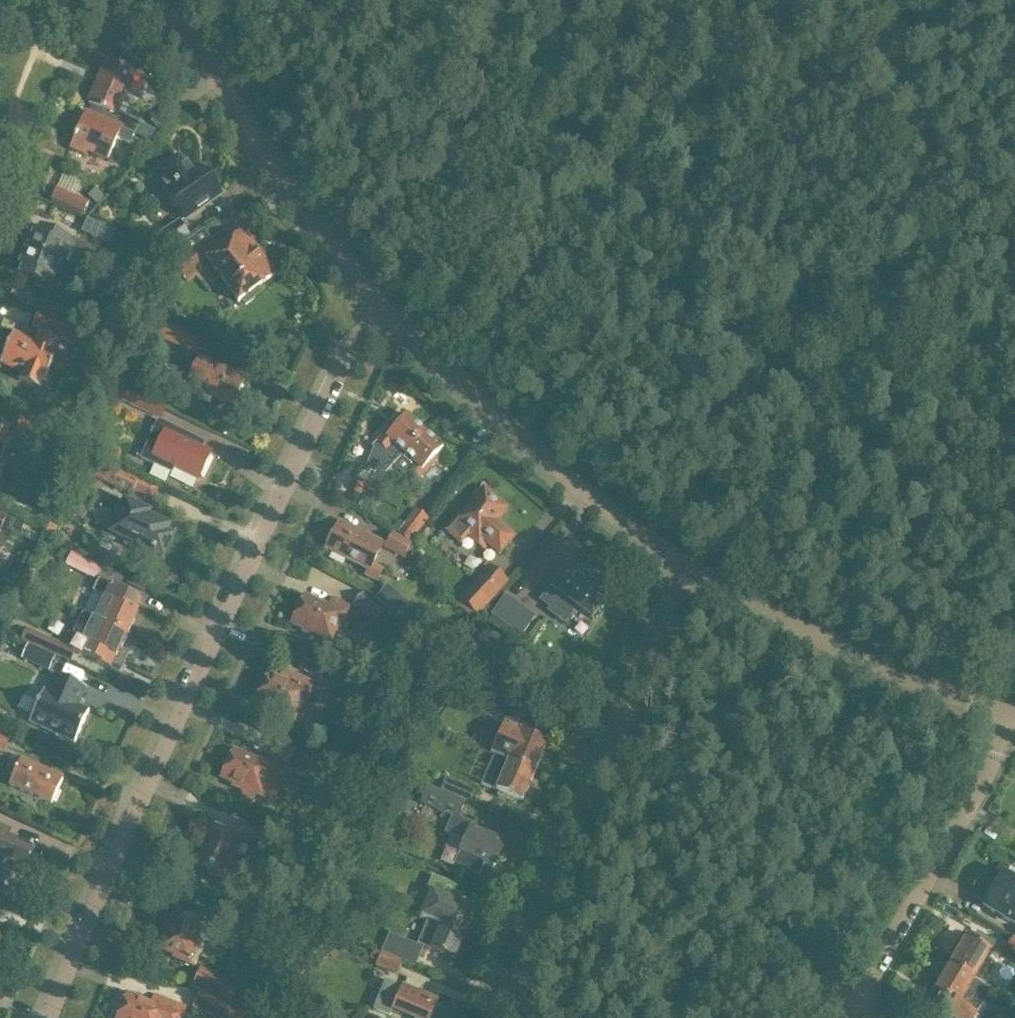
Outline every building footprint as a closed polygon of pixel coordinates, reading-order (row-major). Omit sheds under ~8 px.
[(135,134),(139,124),(117,114),(134,72),(108,61),(90,104),(94,106),(106,111),(103,120),(135,134)] [(103,120),(106,111),(94,106),(91,113),(86,111),(70,149),(86,155),(88,152),(108,161),(117,140),(130,145),(130,144),(133,137),(135,134),(103,120)] [(133,137),(130,144),(139,148),(142,141),(133,137)] [(193,175),(187,165),(185,167),(179,158),(156,174),(169,193),(167,194),(185,220),(220,196),(211,183),(214,181),(205,167),(193,175)] [(89,196),(98,205),(105,197),(96,188),(89,196)] [(83,215),(89,203),(62,192),(56,203),(83,215)] [(166,250),(191,234),(181,219),(157,235),(166,250)] [(110,245),(115,232),(87,220),(82,233),(110,245)] [(51,260),(60,264),(79,273),(85,258),(66,250),(70,240),(58,234),(57,237),(40,230),(37,237),(34,236),(27,250),(51,260)] [(276,275),(244,232),(219,251),(210,240),(175,266),(183,277),(205,261),(238,304),(242,301),(246,306),(255,299),(251,294),(276,275)] [(56,294),(61,283),(53,280),(60,264),(51,260),(27,250),(20,267),(24,268),(21,276),(38,284),(37,286),(56,294)] [(80,330),(85,316),(44,299),(39,312),(80,330)] [(162,319),(154,336),(176,346),(184,329),(162,319)] [(73,344),(79,332),(57,322),(51,335),(49,340),(38,335),(34,343),(14,334),(1,364),(22,373),(18,382),(40,391),(44,382),(45,383),(58,353),(57,353),(62,339),(73,344)] [(233,407),(235,401),(239,400),(243,392),(242,388),(244,382),(199,361),(187,386),(233,407)] [(160,419),(165,408),(127,390),(122,401),(160,419)] [(38,421),(43,410),(28,404),(23,415),(38,421)] [(17,427),(15,431),(42,442),(57,448),(59,444),(64,433),(59,431),(21,416),(17,427)] [(425,433),(407,416),(404,420),(401,417),(377,442),(386,450),(382,454),(395,466),(425,433)] [(199,479),(211,454),(188,443),(190,437),(159,422),(155,430),(164,434),(150,463),(172,474),(175,468),(199,479)] [(9,441),(6,440),(10,431),(0,426),(0,461),(9,441)] [(419,482),(439,461),(435,458),(443,450),(425,433),(395,466),(404,475),(408,471),(419,482)] [(153,500),(159,487),(104,462),(97,478),(133,495),(135,491),(153,500)] [(369,487),(359,482),(354,493),(373,501),(380,489),(370,485),(369,487)] [(514,538),(496,522),(507,510),(484,489),(447,532),(461,544),(468,536),(484,550),(489,545),(500,555),(514,538)] [(161,557),(170,538),(164,535),(167,528),(145,518),(147,514),(124,503),(110,533),(126,541),(124,545),(141,553),(143,549),(151,552),(150,554),(153,556),(154,554),(161,557)] [(400,535),(412,544),(416,539),(414,537),(428,519),(418,512),(400,535)] [(5,547),(16,522),(8,518),(0,515),(0,544),(5,547)] [(378,582),(383,571),(372,566),(383,544),(340,522),(327,549),(368,570),(365,575),(378,582)] [(60,527),(52,523),(45,539),(52,543),(60,527)] [(40,533),(28,528),(24,538),(36,543),(40,533)] [(412,545),(393,534),(386,546),(405,557),(412,545)] [(25,544),(22,551),(31,555),(34,548),(25,544)] [(123,578),(71,554),(65,565),(97,580),(92,592),(105,598),(95,620),(127,635),(133,621),(132,620),(136,611),(135,611),(141,600),(116,588),(120,578),(123,579),(123,578)] [(607,596),(610,592),(572,565),(563,577),(560,575),(541,602),(551,610),(558,600),(574,612),(577,608),(592,618),(600,607),(603,609),(610,598),(607,596)] [(507,583),(490,569),(461,601),(478,616),(507,583)] [(403,623),(415,609),(387,586),(375,600),(403,623)] [(372,621),(382,609),(363,593),(353,606),(372,621)] [(492,616),(521,637),(535,617),(506,596),(492,616)] [(331,609),(305,597),(292,625),(331,643),(337,629),(340,630),(350,607),(335,600),(331,609)] [(83,614),(68,648),(25,629),(20,639),(68,661),(73,650),(108,667),(113,656),(115,657),(119,648),(121,648),(127,635),(95,620),(83,614)] [(49,672),(56,657),(29,644),(22,659),(49,672)] [(325,690),(284,672),(281,680),(269,674),(257,702),(275,711),(272,718),(291,727),(300,706),(304,708),(310,694),(320,699),(325,690)] [(55,676),(46,695),(43,694),(30,723),(75,743),(81,730),(88,713),(76,707),(78,702),(80,702),(85,690),(55,676)] [(438,691),(451,696),(456,684),(443,679),(438,691)] [(506,718),(511,705),(488,696),(483,709),(506,718)] [(491,754),(494,756),(535,773),(548,744),(504,725),(491,754)] [(10,739),(0,734),(0,754),(3,755),(10,739)] [(262,763),(234,751),(220,781),(244,791),(241,797),(253,802),(256,796),(260,798),(259,798),(273,805),(291,767),(265,755),(262,763)] [(522,802),(535,773),(494,756),(481,785),(500,793),(498,798),(516,805),(518,800),(522,802)] [(52,804),(63,779),(13,757),(9,767),(17,770),(10,786),(52,804)] [(396,761),(392,770),(400,774),(404,765),(396,761)] [(449,778),(442,791),(472,805),(478,791),(449,778)] [(464,818),(470,805),(441,793),(435,807),(464,818)] [(509,824),(505,834),(516,839),(520,829),(509,824)] [(470,828),(463,825),(457,837),(465,840),(455,864),(479,875),(484,864),(494,868),(505,842),(471,827),(470,828)] [(3,886),(10,867),(22,872),(33,847),(8,837),(10,831),(0,826),(0,884),(3,886)] [(225,831),(213,826),(196,865),(211,872),(210,874),(231,884),(237,870),(229,866),(243,835),(226,828),(225,831)] [(1002,876),(984,908),(1014,926),(1014,872),(1011,870),(1006,878),(1002,876)] [(465,936),(476,911),(453,901),(459,888),(433,876),(426,891),(432,893),(421,918),(465,936)] [(195,967),(204,947),(196,943),(204,922),(176,910),(159,950),(175,956),(174,958),(195,967)] [(454,960),(465,936),(421,918),(414,933),(421,936),(418,944),(454,960)] [(389,934),(381,952),(403,962),(411,943),(389,934)] [(995,944),(980,935),(975,943),(967,938),(951,966),(986,986),(995,969),(994,965),(986,960),(995,944)] [(1013,938),(1002,956),(1014,963),(1014,940),(1013,938)] [(398,975),(403,962),(381,952),(376,966),(398,975)] [(944,1017),(981,1017),(987,1007),(983,1005),(992,989),(986,986),(951,966),(935,994),(942,998),(934,1012),(944,1017)] [(231,1004),(239,984),(200,968),(192,987),(231,1004)] [(394,985),(386,982),(374,1010),(391,1017),(393,1012),(407,1017),(430,1017),(437,1001),(402,987),(402,988),(394,985)] [(231,1005),(231,1004),(192,987),(191,989),(200,993),(194,1008),(216,1017),(220,1008),(233,1013),(231,1017),(248,1017),(250,1013),(231,1005)] [(182,1017),(174,1014),(177,1005),(159,998),(156,1006),(128,995),(119,1017),(182,1017)]
